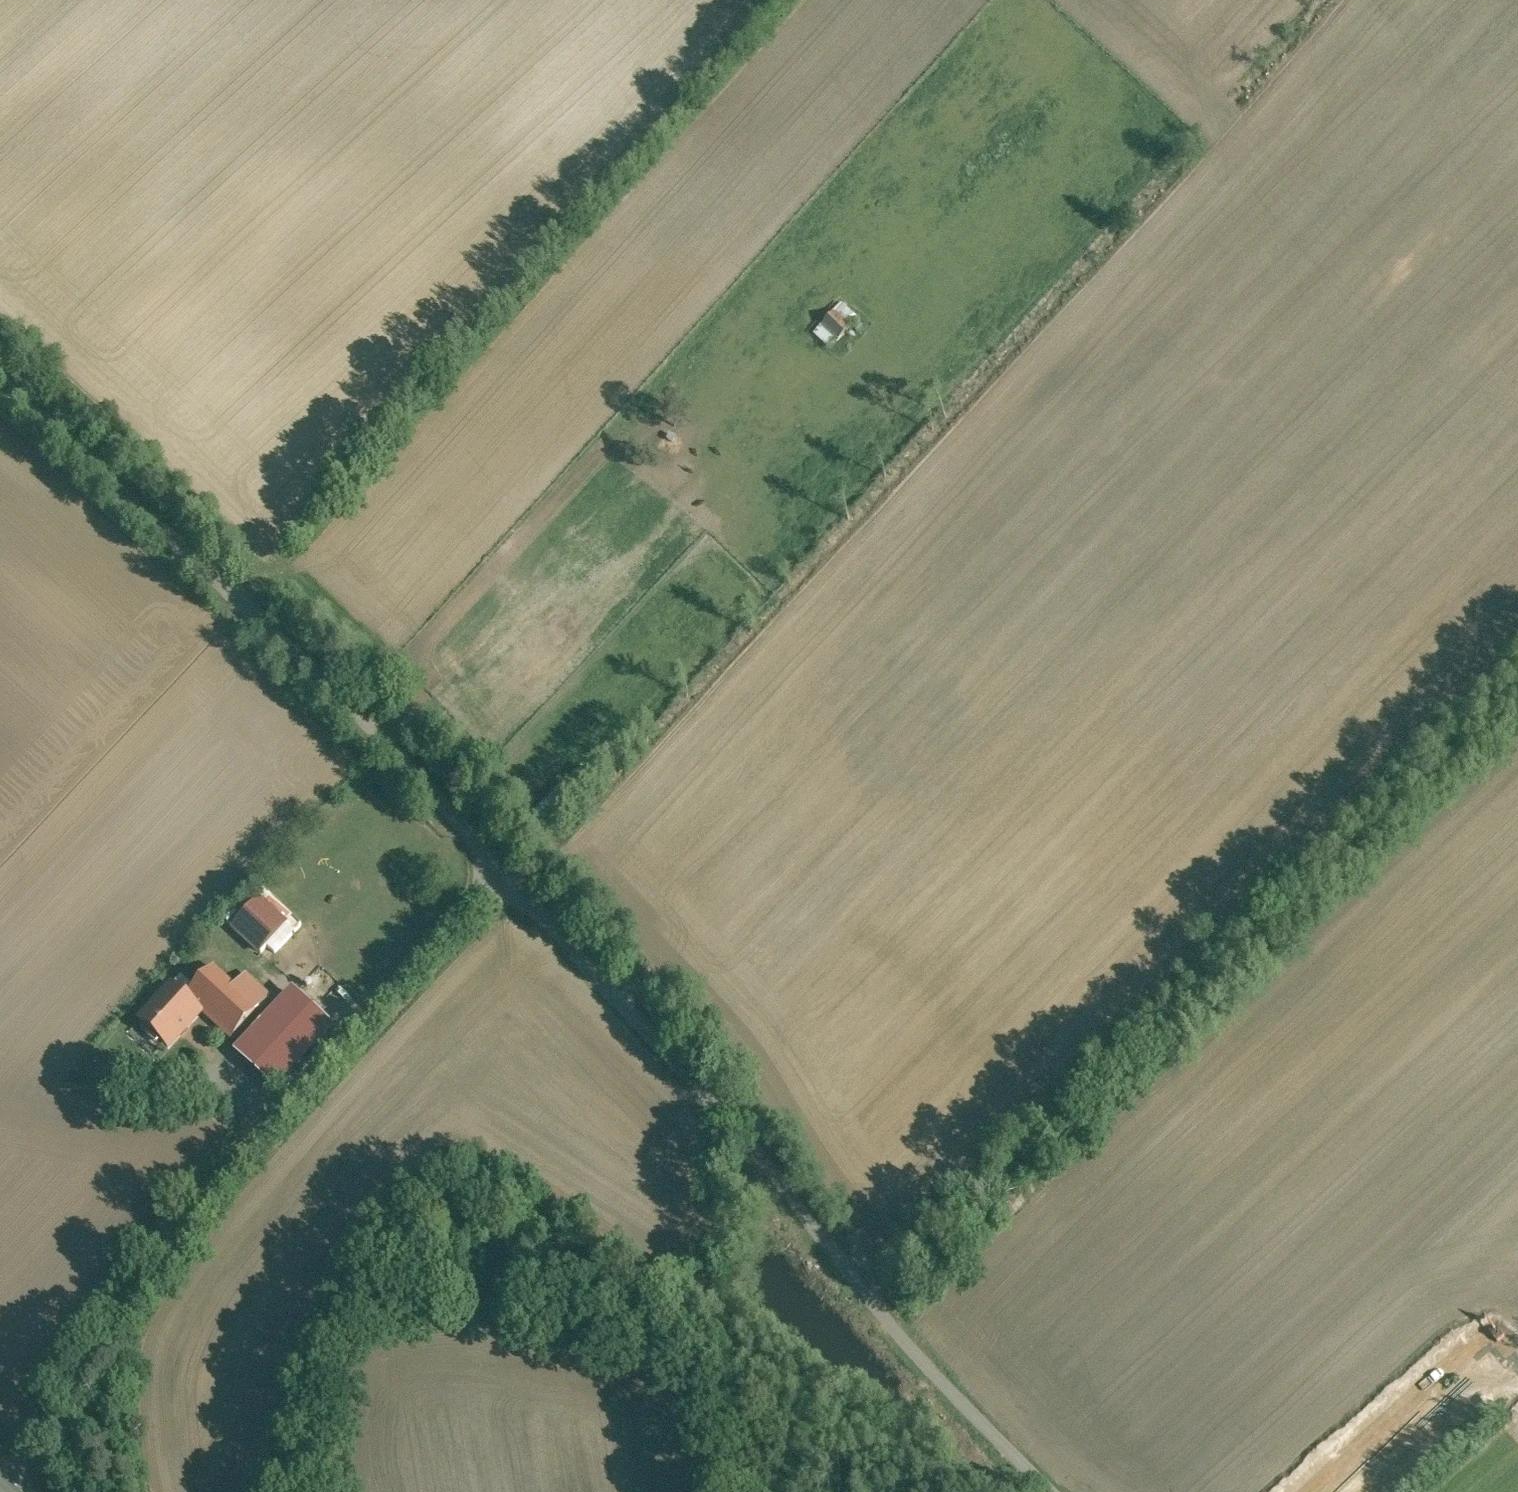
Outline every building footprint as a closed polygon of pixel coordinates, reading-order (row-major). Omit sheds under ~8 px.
[(830,304),(816,338),(838,347),(852,314),(830,304)] [(257,899),(231,926),(259,953),(285,926),(257,899)] [(235,987),(214,968),(187,998),(229,1038),(269,996),(246,975),(235,987)] [(199,1012),(171,985),(139,1018),(167,1046),(199,1012)] [(329,1027),(293,994),(239,1052),(275,1086),(329,1027)]
